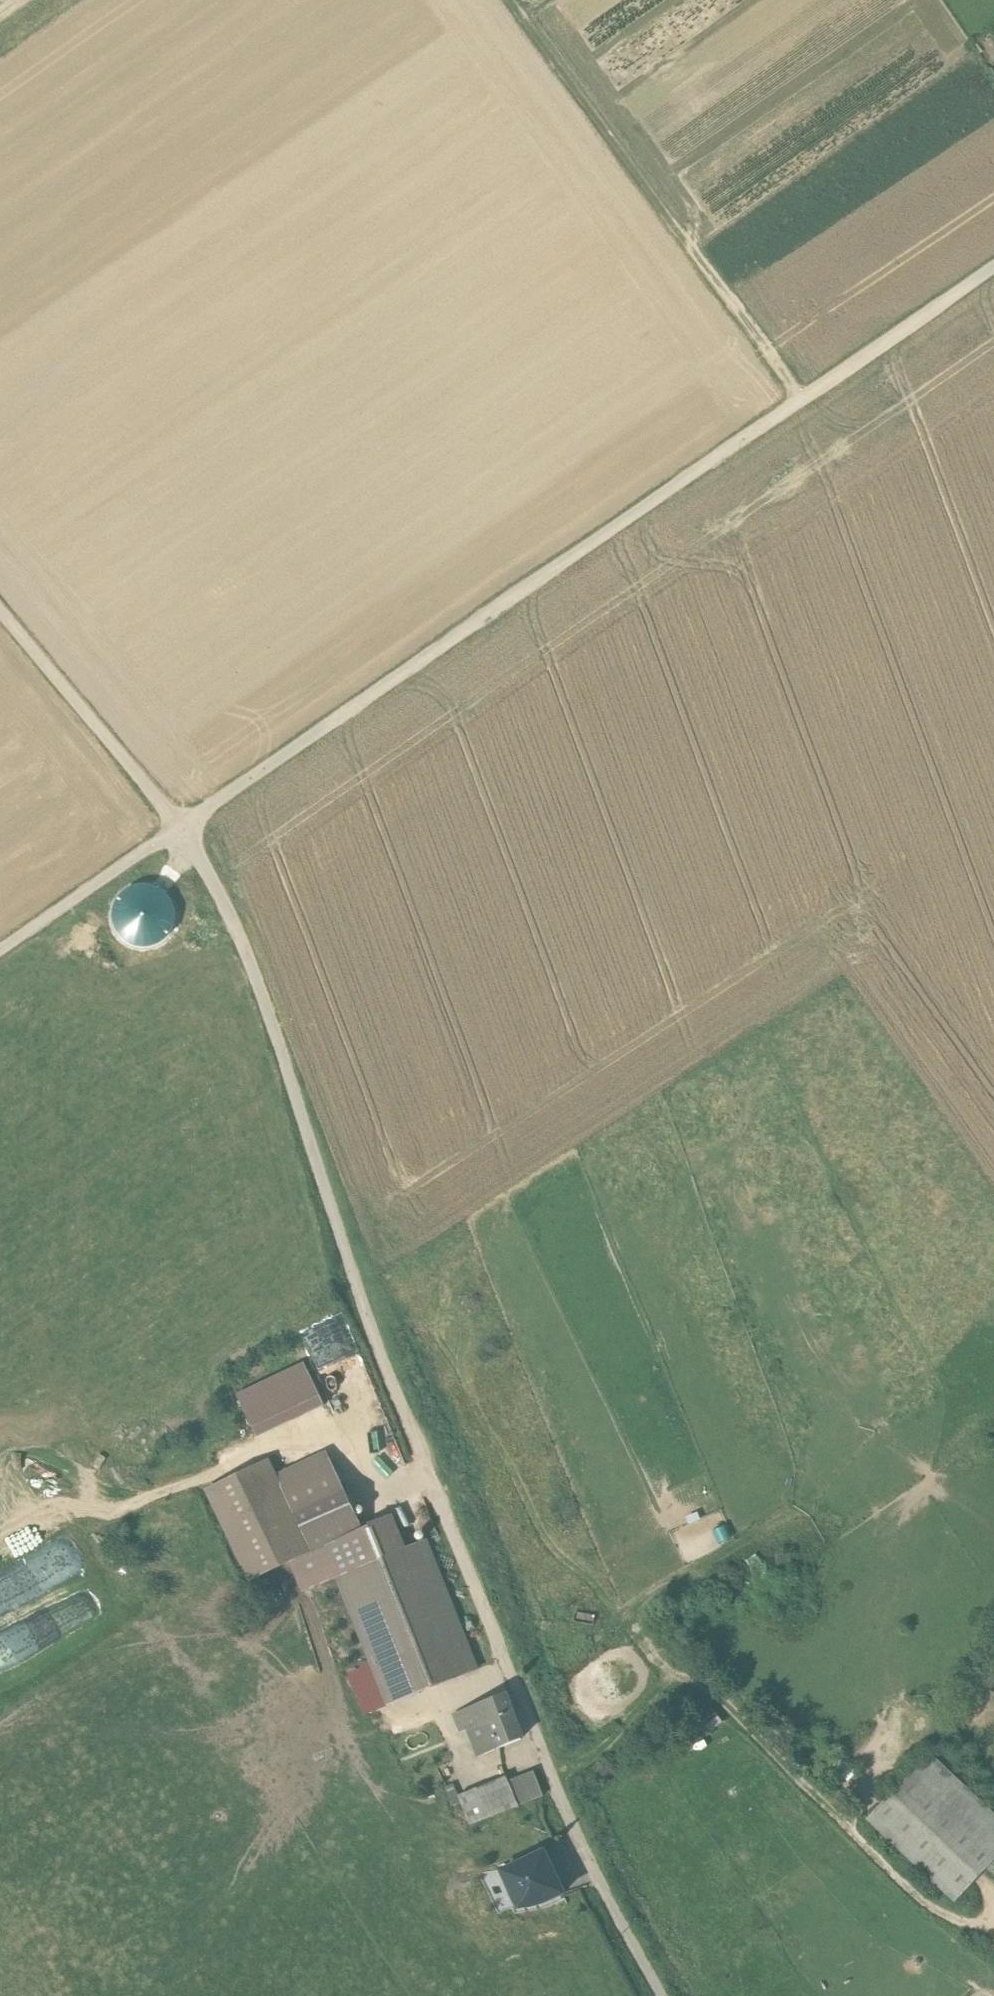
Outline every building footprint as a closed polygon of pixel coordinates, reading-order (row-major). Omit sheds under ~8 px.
[(258,1434),(328,1403),(308,1359),(238,1390),(258,1434)] [(266,1461),(205,1490),(250,1580),(289,1561),(311,1551),(312,1551),(361,1530),(361,1529),(334,1473),(284,1496),(278,1481),(266,1461)] [(361,1530),(312,1551),(311,1551),(289,1561),(301,1591),(337,1577),(336,1576),(404,1549),(391,1517),(361,1529),(361,1530)] [(404,1549),(336,1576),(337,1577),(388,1704),(479,1668),(426,1541),(404,1549)] [(2,1569),(12,1594),(40,1583),(31,1558),(2,1569)] [(53,1608),(112,1579),(104,1561),(44,1590),(53,1608)] [(8,1593),(0,1586),(0,1603),(8,1593)] [(503,1694),(464,1710),(471,1728),(489,1721),(500,1747),(521,1739),(503,1694)] [(716,1709),(703,1716),(708,1725),(721,1718),(716,1709)] [(464,1710),(454,1714),(461,1731),(471,1728),(464,1710)] [(928,1756),(864,1824),(953,1907),(993,1863),(993,1818),(928,1756)] [(533,1770),(508,1780),(518,1807),(543,1797),(533,1770)] [(506,1776),(478,1787),(490,1818),(518,1807),(508,1780),(506,1776)] [(563,1893),(543,1852),(502,1872),(521,1913),(563,1893)]
